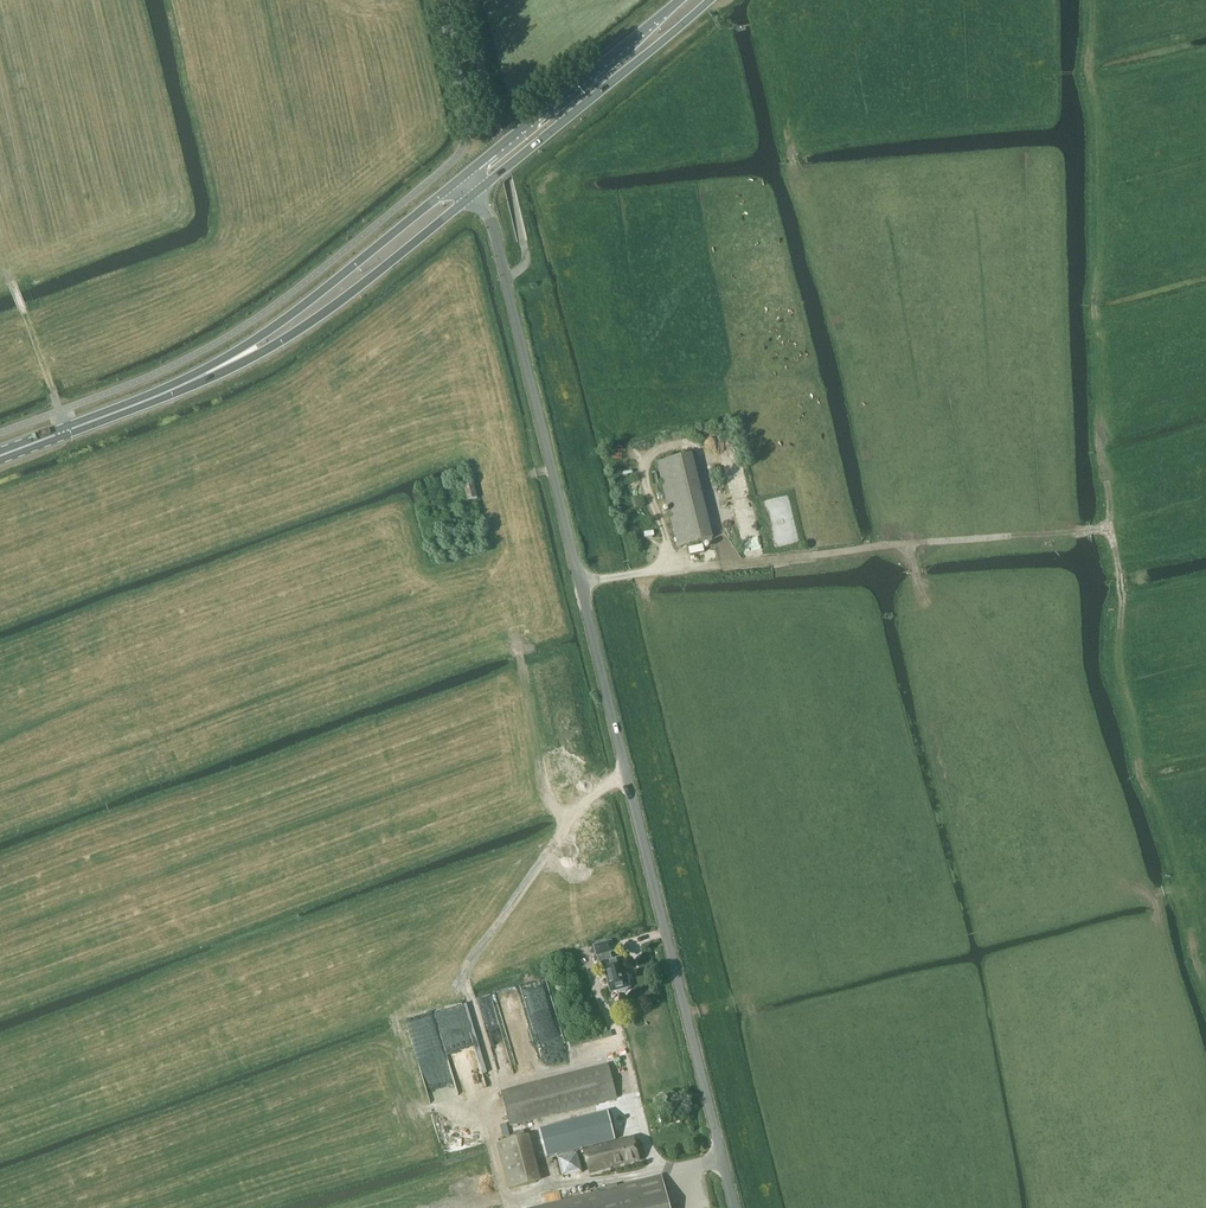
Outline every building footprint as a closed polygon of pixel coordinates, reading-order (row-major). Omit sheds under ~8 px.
[(692,454),(657,462),(678,546),(712,538),(692,454)] [(467,500),(477,498),(474,484),(464,487),(467,500)] [(611,942),(595,946),(598,956),(599,956),(601,965),(604,964),(611,991),(618,990),(618,992),(621,993),(624,992),(626,991),(629,990),(628,987),(630,987),(629,984),(631,983),(629,978),(627,978),(622,958),(613,960),(611,952),(614,951),(611,942)] [(510,1126),(617,1098),(608,1064),(501,1091),(510,1126)] [(553,1153),(605,1140),(606,1144),(583,1150),(589,1173),(638,1161),(633,1138),(615,1142),(614,1138),(615,1138),(612,1124),(550,1140),(553,1153)] [(530,1133),(497,1143),(507,1189),(541,1180),(530,1133)] [(662,1176),(618,1187),(617,1184),(593,1191),(594,1193),(537,1207),(670,1207),(662,1176)]
